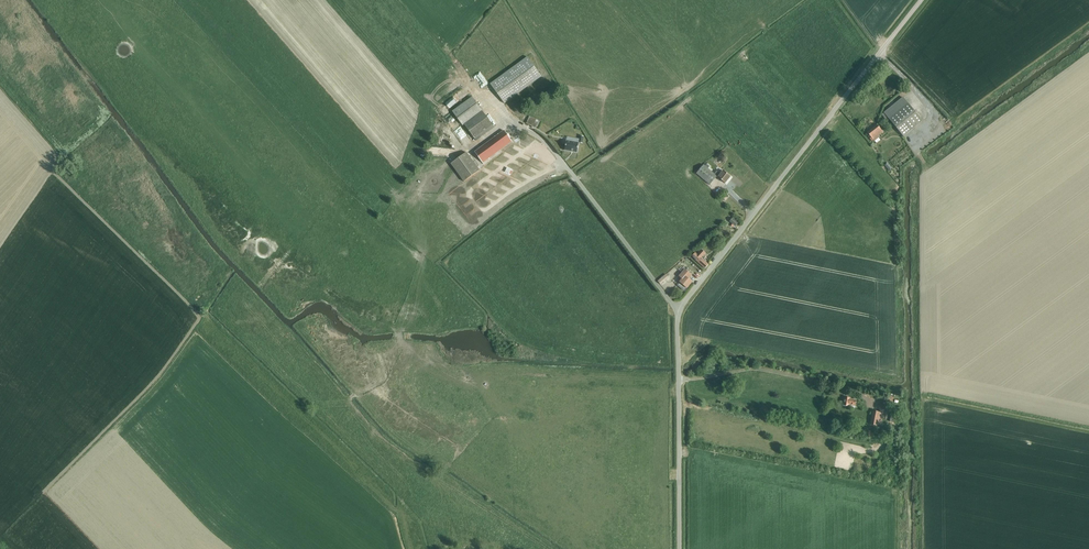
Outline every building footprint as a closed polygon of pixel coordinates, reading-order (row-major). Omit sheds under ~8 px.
[(490,84),(504,104),(542,77),(527,57),(490,84)] [(484,85),(489,82),(481,71),(476,74),(484,85)] [(468,83),(465,85),(470,92),(473,90),(468,83)] [(884,113),(897,128),(903,136),(922,121),(916,113),(903,97),(884,113)] [(465,125),(474,138),(492,125),(472,98),(452,112),(462,125),(465,125)] [(487,112),(495,125),(503,120),(496,108),(487,112)] [(529,117),(526,124),(537,128),(541,120),(535,117),(534,119),(529,117)] [(878,136),(883,132),(877,125),(867,132),(871,137),(870,138),(872,141),(873,140),(875,142),(879,138),(878,136)] [(475,152),(482,163),(512,141),(504,131),(475,152)] [(579,143),(566,141),(565,150),(577,153),(579,143)] [(464,182),(480,170),(466,152),(451,164),(464,182)] [(710,185),(717,177),(704,166),(697,174),(710,185)] [(717,178),(720,181),(720,180),(725,183),(730,177),(723,171),(721,174),(720,174),(717,178)] [(729,221),(735,226),(738,223),(732,218),(729,221)] [(697,255),(695,253),(692,256),(705,269),(708,265),(701,258),(705,253),(702,250),(697,255)] [(680,283),(687,288),(692,282),(688,279),(691,275),(685,270),(679,277),(682,279),(680,283)] [(663,282),(662,281),(668,277),(666,274),(658,281),(660,284),(663,282)] [(855,406),(856,400),(850,399),(850,398),(845,397),(843,406),(849,407),(849,404),(855,406)] [(870,424),(877,426),(881,426),(883,413),(872,411),(870,424)]
